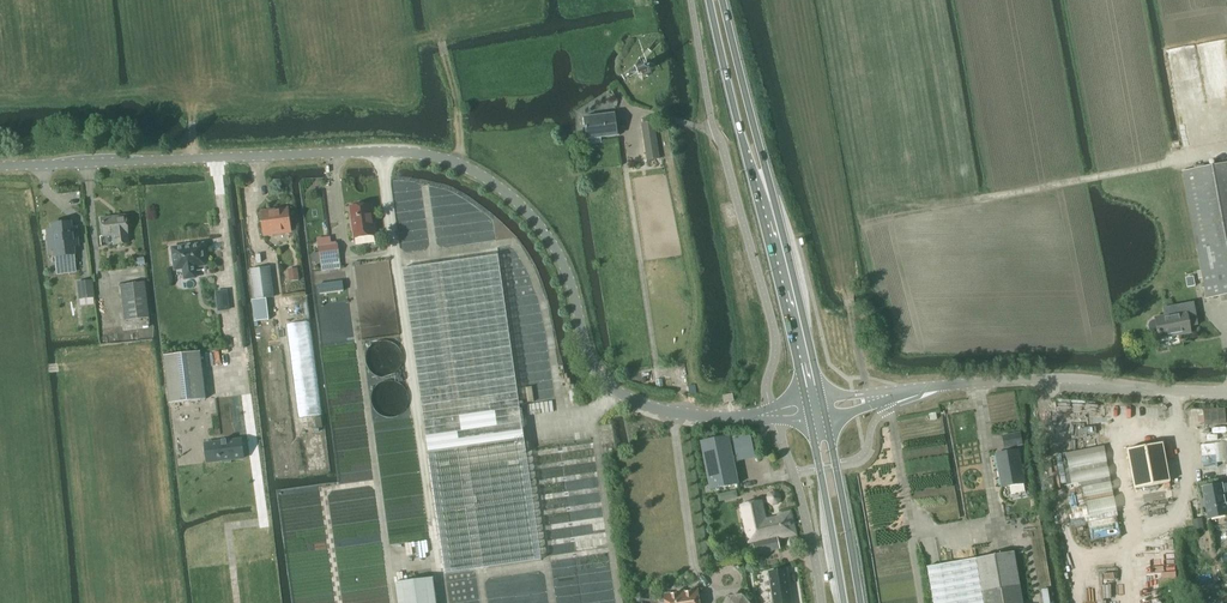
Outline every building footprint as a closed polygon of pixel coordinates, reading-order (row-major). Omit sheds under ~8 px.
[(634,69),(644,78),(653,67),(643,58),(634,69)] [(586,117),(589,139),(619,135),(616,113),(586,117)] [(643,124),(646,142),(648,154),(649,160),(661,158),(660,152),(656,122),(643,124)] [(1206,298),(1226,294),(1226,164),(1182,172),(1206,298)] [(356,206),(349,207),(354,238),(375,235),(371,204),(364,205),(363,204),(361,202),(358,202),(357,204),(356,206)] [(261,213),(264,234),(290,231),(287,210),(261,213)] [(124,216),(100,219),(102,237),(111,235),(112,245),(127,243),(125,234),(126,234),(124,216)] [(47,231),(49,248),(54,248),(56,267),(73,266),(71,246),(76,245),(75,241),(74,235),(75,235),(74,228),(69,229),(68,223),(51,225),(52,231),(47,231)] [(318,246),(321,273),(341,270),(337,244),(318,246)] [(203,245),(173,249),(176,269),(184,268),(186,279),(196,277),(194,265),(205,263),(203,245)] [(498,256),(402,269),(445,574),(541,560),(498,256)] [(269,267),(249,270),(253,299),(273,297),(269,267)] [(288,269),(289,282),(299,280),(297,268),(288,269)] [(90,281),(77,283),(79,299),(92,297),(90,281)] [(318,285),(319,294),(343,291),(342,282),(318,285)] [(124,322),(148,319),(143,283),(119,286),(124,322)] [(227,291),(215,292),(218,312),(229,311),(227,291)] [(253,299),(252,299),(254,322),(269,320),(266,298),(253,299)] [(1180,313),(1155,318),(1155,320),(1152,321),(1150,322),(1149,326),(1149,329),(1151,331),(1154,332),(1157,332),(1158,339),(1191,333),(1187,312),(1186,306),(1179,308),(1180,313)] [(171,403),(206,399),(201,351),(165,356),(171,403)] [(724,396),(726,403),(735,400),(733,394),(724,396)] [(1003,436),(1005,448),(1022,445),(1020,433),(1003,436)] [(700,442),(710,490),(739,485),(729,436),(700,442)] [(222,442),(208,443),(210,458),(218,457),(218,458),(221,457),(221,461),(222,464),(222,463),(231,462),(231,463),(231,460),(243,459),(240,440),(226,441),(226,440),(225,440),(226,442),(222,442),(222,441),(221,441),(222,442)] [(1127,449),(1135,488),(1170,482),(1163,443),(1127,449)] [(1026,492),(1024,484),(1018,450),(995,454),(1001,488),(1009,486),(1010,495),(1026,492)] [(1209,529),(1226,525),(1226,483),(1202,488),(1209,529)] [(770,492),(767,497),(768,502),(773,505),(778,504),(781,499),(780,494),(775,491),(770,492)] [(781,549),(778,537),(795,533),(791,514),(767,519),(763,501),(742,505),(750,543),(754,542),(757,554),(781,549)] [(1194,531),(1202,530),(1201,520),(1193,522),(1194,531)] [(975,559),(983,602),(1022,602),(1013,552),(975,559)] [(975,559),(927,568),(933,602),(983,602),(975,559)] [(767,571),(774,602),(792,602),(785,567),(767,571)] [(394,583),(397,602),(436,602),(433,578),(394,583)] [(667,602),(700,602),(699,590),(666,594),(667,602)]
